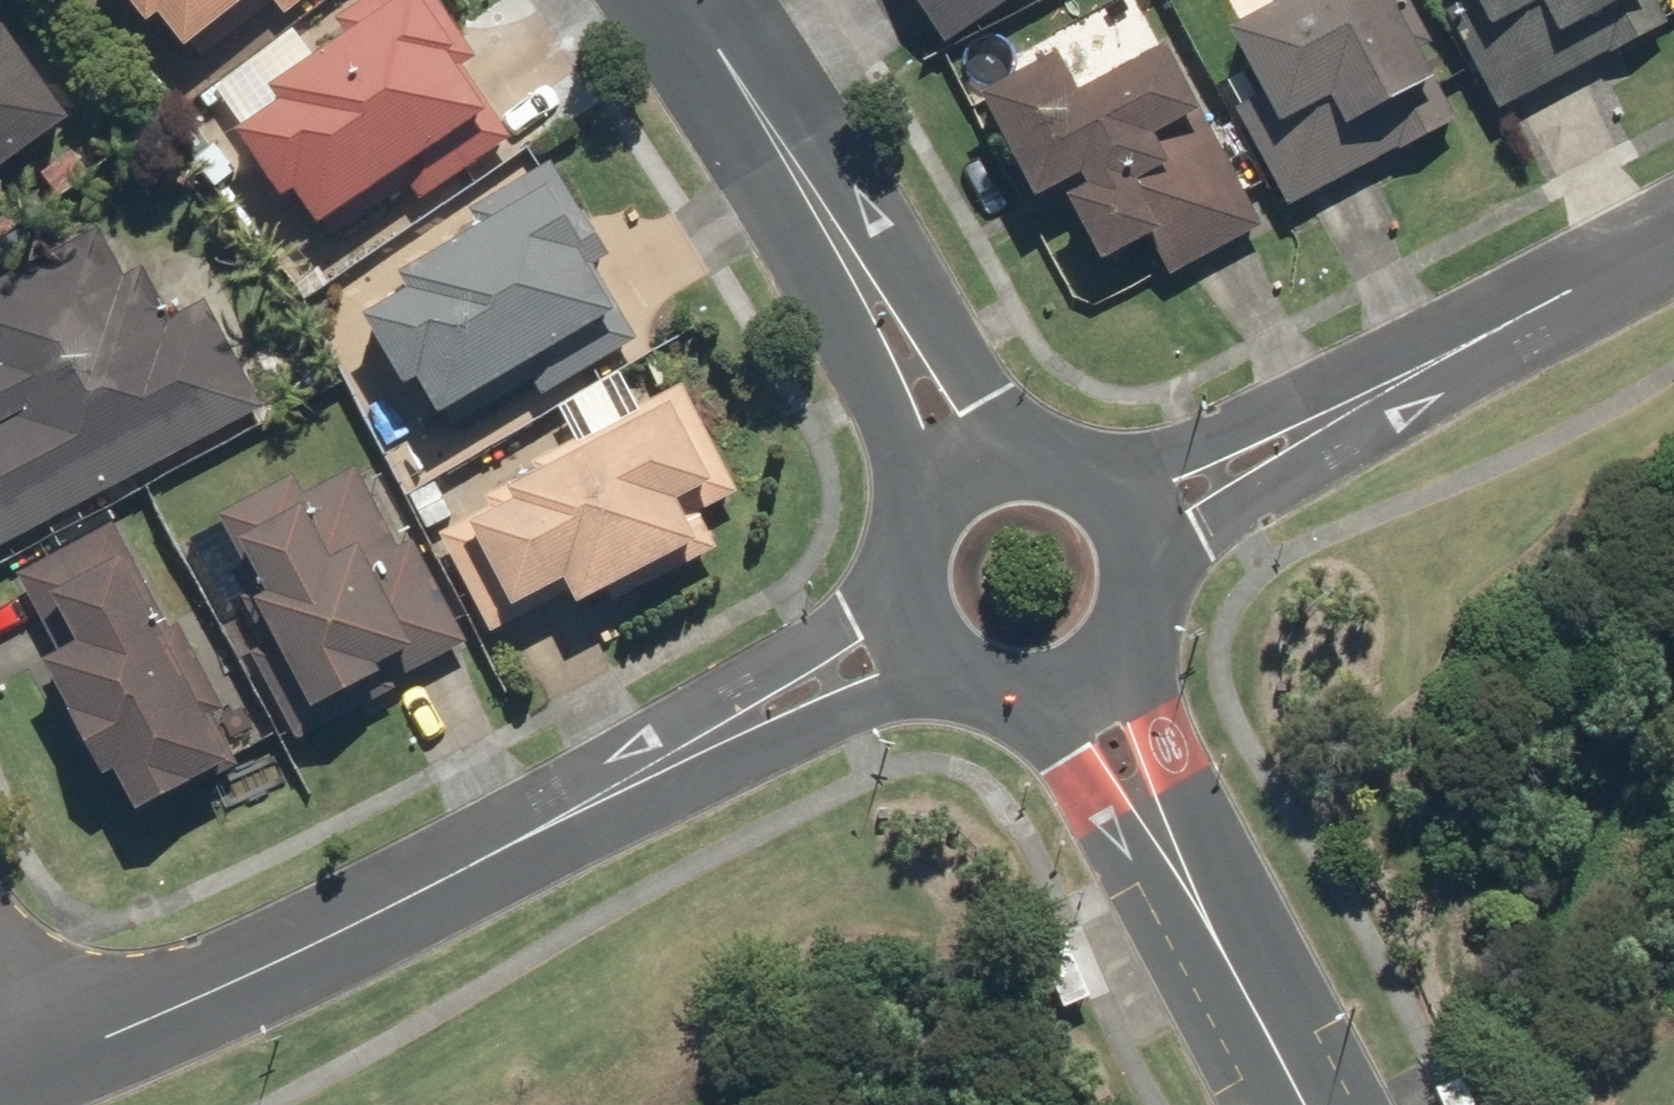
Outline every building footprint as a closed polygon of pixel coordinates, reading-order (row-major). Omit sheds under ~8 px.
[(134,37),(147,27),(185,76),(273,9),(281,19),(305,0),(106,0),(134,37)] [(431,0),(366,0),(329,25),(339,40),(217,121),(309,257),(406,193),(414,204),(509,141),(464,73),(475,66),(431,0)] [(941,48),(1012,0),(908,0),(941,48)] [(1402,0),(1293,0),(1293,1),(1221,37),(1254,103),(1232,114),(1282,213),(1464,123),(1402,0)] [(1465,6),(1439,19),(1489,116),(1659,29),(1644,0),(1462,0),(1465,6)] [(86,161),(0,42),(0,223),(86,161)] [(1051,62),(971,104),(1026,210),(1054,195),(1094,270),(1143,245),(1162,282),(1259,231),(1166,53),(1072,102),(1051,62)] [(647,337),(548,164),(463,213),(474,234),(389,282),(399,300),(355,325),(394,393),(408,385),(439,438),(529,387),(537,400),(647,337)] [(260,410),(203,307),(169,325),(138,270),(118,281),(94,236),(0,288),(0,553),(260,410)] [(737,495),(678,386),(636,409),(620,380),(554,415),(570,445),(464,503),(472,516),(434,537),(489,638),(559,599),(576,631),(717,555),(696,517),(737,495)] [(246,657),(294,748),(470,657),(411,544),(396,551),(352,467),(300,494),(291,478),(213,519),(259,606),(247,613),(265,648),(246,657)] [(235,766),(111,529),(11,580),(53,660),(28,673),(90,793),(105,786),(124,823),(235,766)]
